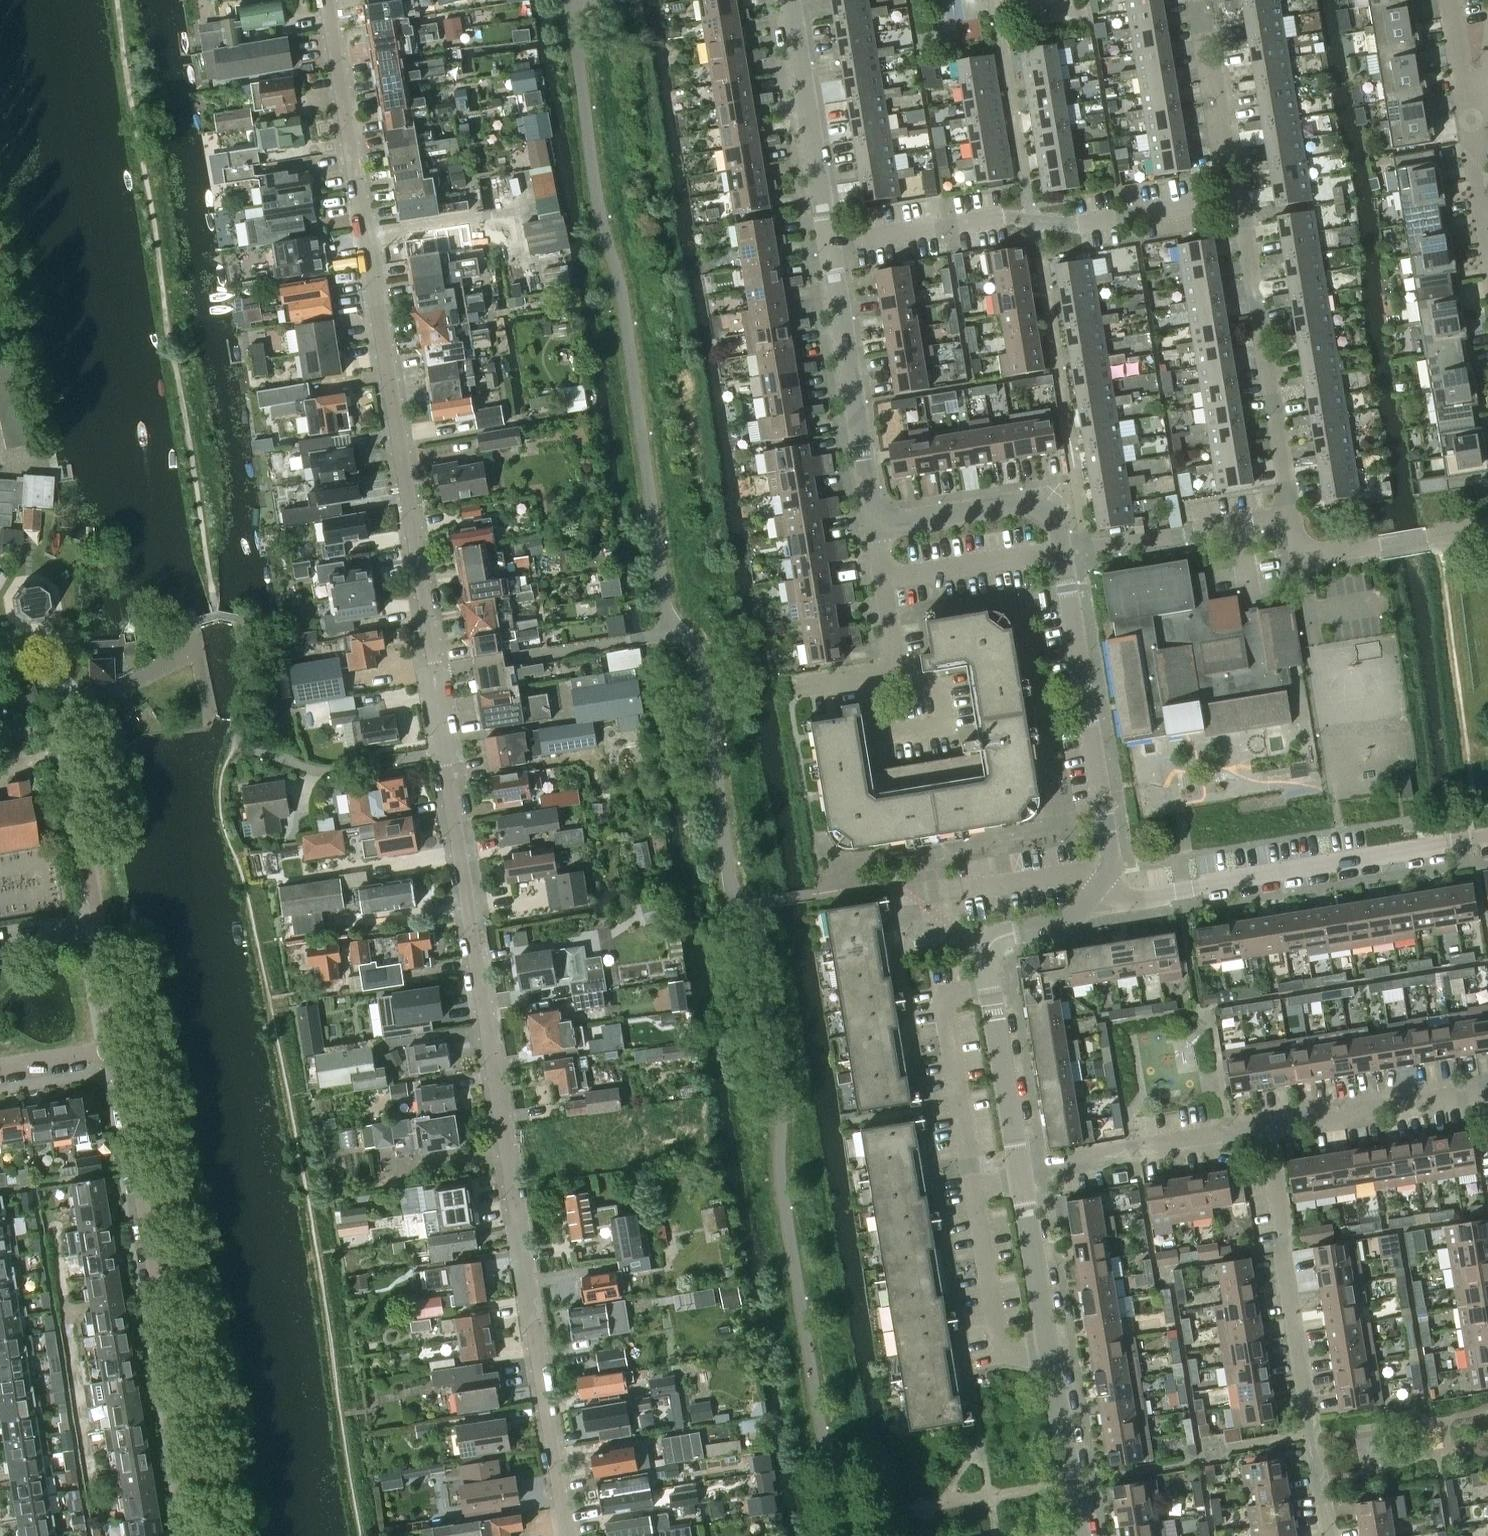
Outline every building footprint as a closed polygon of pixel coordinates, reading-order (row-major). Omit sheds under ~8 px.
[(201,34),(204,53),(216,50),(243,46),(240,31),(253,29),(253,28),(285,23),(281,0),(278,0),(236,7),(238,19),(222,22),(223,30),(201,34)] [(365,6),(366,13),(364,14),(366,25),(406,18),(405,8),(416,6),(417,8),(434,5),(433,0),(408,0),(404,1),(404,0),(400,0),(365,6)] [(703,21),(738,15),(738,11),(736,0),(699,0),(703,21)] [(834,19),(870,13),(869,9),(868,0),(831,0),(834,19)] [(1163,7),(1162,0),(1126,0),(1128,13),(1163,7)] [(1226,10),(1235,9),(1233,0),(1224,2),(1226,10)] [(1281,18),(1278,0),(1263,0),(1242,4),(1242,0),(1237,0),(1233,0),(1235,9),(1243,8),(1246,24),(1281,18)] [(1365,31),(1416,23),(1413,5),(1409,6),(1408,0),(1404,0),(1369,6),(1372,26),(1364,27),(1365,31)] [(671,3),(673,12),(685,10),(684,1),(671,3)] [(878,8),(879,16),(888,15),(886,6),(878,8)] [(1131,33),(1167,27),(1163,7),(1128,13),(1130,29),(1131,33)] [(834,19),(837,39),(873,34),(870,17),(879,16),(878,8),(869,9),(870,13),(834,19)] [(703,21),(706,42),(742,36),(739,19),(749,18),(748,9),(738,11),(738,15),(703,21)] [(462,27),(461,17),(444,20),(445,30),(462,27)] [(370,35),(371,42),(427,33),(438,31),(436,23),(426,25),(407,28),(406,18),(366,25),(368,36),(370,35)] [(1249,44),(1285,38),(1281,18),(1246,24),(1248,39),(1249,44)] [(1374,33),(1377,53),(1416,47),(1415,40),(1419,40),(1416,23),(1365,31),(1365,34),(1374,33)] [(462,27),(445,30),(447,40),(464,37),(462,27)] [(1134,54),(1170,48),(1167,27),(1131,33),(1130,29),(1122,30),(1123,39),(1132,37),(1134,54)] [(1114,40),(1123,39),(1122,30),(1113,32),(1114,40)] [(370,49),(372,60),(403,55),(418,52),(416,43),(429,41),(439,39),(438,31),(427,33),(371,42),(372,49),(370,49)] [(837,39),(841,60),(876,54),(876,49),(873,34),(837,39)] [(706,42),(710,63),(745,58),(746,62),(756,60),(755,52),(745,53),(742,36),(706,42)] [(1252,64),(1288,58),(1285,38),(1249,44),(1248,39),(1240,41),(1241,49),(1250,48),(1252,64)] [(243,46),(216,50),(221,79),(221,80),(293,68),(288,39),(243,46)] [(1020,50),(1023,72),(1059,66),(1056,50),(1065,49),(1064,40),(1055,41),(1055,44),(1020,50)] [(1232,51),(1241,49),(1240,41),(1231,42),(1232,51)] [(884,48),(886,56),(894,55),(893,46),(884,48)] [(1372,74),(1372,78),(1424,70),(1421,53),(1417,53),(1416,47),(1377,53),(1380,73),(1372,74)] [(841,60),(844,80),(880,74),(877,58),(886,56),(884,48),(876,49),(876,54),(841,60)] [(1138,74),(1173,68),(1170,48),(1134,54),(1137,69),(1138,74)] [(755,52),(756,60),(767,59),(765,50),(755,52)] [(376,71),(377,77),(444,66),(442,58),(405,64),(403,55),(372,60),(373,71),(376,71)] [(961,82),(996,76),(993,55),(957,61),(960,78),(961,82)] [(710,63),(713,85),(749,79),(746,62),(745,58),(710,63)] [(1256,84),(1291,79),(1288,58),(1252,64),(1255,80),(1256,84)] [(376,85),(378,96),(409,91),(407,81),(445,74),(444,66),(377,77),(378,85),(376,85)] [(1023,72),(1027,92),(1062,86),(1062,82),(1059,66),(1023,72)] [(1141,94),(1177,88),(1173,68),(1138,74),(1137,69),(1128,71),(1130,79),(1138,78),(1141,94)] [(517,73),(520,90),(537,87),(534,70),(517,73)] [(1381,80),(1385,100),(1424,94),(1423,88),(1426,87),(1424,70),(1372,78),(1373,82),(1381,80)] [(1121,81),(1130,79),(1128,71),(1120,72),(1121,81)] [(844,80),(848,100),(883,95),(882,90),(880,74),(844,80)] [(964,102),(999,96),(996,76),(961,82),(960,78),(951,79),(953,88),(961,86),(964,102)] [(298,101),(294,78),(252,84),(256,110),(277,107),(276,104),(277,104),(280,120),(296,118),(294,102),(298,101)] [(713,85),(717,106),(752,100),(753,105),(763,103),(761,94),(751,96),(749,79),(713,85)] [(944,89),(953,88),(951,79),(943,81),(944,89)] [(1070,80),(1071,89),(1080,87),(1079,79),(1070,80)] [(1259,105),(1295,99),(1291,79),(1256,84),(1255,80),(1246,82),(1248,90),(1256,89),(1259,105)] [(1027,92),(1030,112),(1066,106),(1063,90),(1071,89),(1070,80),(1062,82),(1062,86),(1027,92)] [(1239,91),(1248,90),(1246,82),(1238,83),(1239,91)] [(891,89),(892,97),(901,96),(900,87),(891,89)] [(1144,114),(1180,108),(1177,88),(1141,94),(1144,110),(1144,114)] [(848,100),(851,121),(886,115),(884,99),(892,97),(891,89),(882,90),(883,95),(848,100)] [(382,107),(383,114),(426,106),(425,97),(410,100),(409,91),(378,96),(379,107),(382,107)] [(541,104),(538,92),(525,95),(527,107),(541,104)] [(761,94),(763,103),(773,102),(772,92),(761,94)] [(1379,122),(1380,125),(1431,117),(1429,100),(1425,101),(1424,94),(1385,100),(1388,120),(1379,122)] [(967,122),(1003,116),(999,96),(964,102),(967,118),(967,122)] [(1262,125),(1298,119),(1295,99),(1259,105),(1262,121),(1262,125)] [(717,106),(720,128),(756,122),(753,105),(752,100),(717,106)] [(450,102),(438,104),(440,113),(451,111),(450,102)] [(382,121),(383,131),(415,126),(413,117),(427,114),(426,106),(383,114),(384,120),(382,121)] [(1030,112),(1033,132),(1069,126),(1068,122),(1066,106),(1030,112)] [(1145,118),(1148,134),(1183,128),(1180,108),(1144,114),(1144,110),(1135,111),(1136,120),(1145,118)] [(214,115),(217,131),(253,125),(250,109),(214,115)] [(1128,121),(1136,120),(1135,111),(1126,113),(1128,121)] [(851,121),(854,141),(890,135),(889,130),(886,115),(851,121)] [(968,127),(971,142),(1006,137),(1003,116),(967,122),(967,118),(958,119),(959,128),(968,127)] [(1431,117),(1380,125),(1380,129),(1389,128),(1392,149),(1432,143),(1430,135),(1434,135),(1431,117)] [(262,152),(304,146),(302,132),(306,129),(305,122),(301,121),(300,118),(258,124),(261,147),(262,152)] [(951,129),(959,128),(958,119),(949,121),(951,129)] [(1077,120),(1078,129),(1087,127),(1086,119),(1077,120)] [(1266,145),(1301,139),(1298,119),(1262,125),(1262,121),(1253,122),(1254,130),(1263,129),(1266,145)] [(1033,132),(1037,152),(1072,146),(1070,130),(1078,129),(1077,120),(1068,122),(1069,126),(1033,132)] [(720,128),(724,149),(759,144),(760,148),(770,147),(769,138),(759,139),(756,122),(720,128)] [(1246,132),(1254,130),(1253,122),(1244,123),(1246,132)] [(388,142),(389,148),(433,141),(432,133),(416,135),(415,126),(383,131),(385,142),(388,142)] [(897,129),(899,138),(908,136),(906,128),(897,129)] [(1148,134),(1150,150),(1151,154),(1186,149),(1183,128),(1148,134)] [(854,141),(857,161),(893,155),(890,139),(899,138),(897,129),(889,130),(890,135),(854,141)] [(769,138),(770,147),(780,145),(779,136),(769,138)] [(388,156),(389,167),(421,161),(419,152),(458,146),(457,137),(433,141),(389,148),(390,155),(388,156)] [(971,142),(973,158),(974,163),(1009,157),(1006,137),(971,142)] [(1268,161),(1269,165),(1304,159),(1301,139),(1266,145),(1268,161)] [(527,144),(532,170),(549,166),(544,140),(527,144)] [(724,149),(727,171),(763,165),(760,148),(759,144),(724,149)] [(1037,152),(1040,173),(1076,167),(1075,162),(1072,146),(1037,152)] [(221,153),(224,171),(253,166),(252,165),(260,164),(258,152),(262,152),(261,147),(221,153)] [(1143,160),(1152,159),(1154,176),(1190,170),(1186,149),(1151,154),(1150,150),(1142,151),(1143,160)] [(1399,190),(1442,183),(1440,169),(1439,169),(1438,161),(1435,162),(1433,150),(1393,156),(1399,190)] [(1134,161),(1143,160),(1142,151),(1133,153),(1134,161)] [(857,161),(861,181),(896,175),(896,171),(893,155),(857,161)] [(973,158),(965,160),(966,168),(975,167),(977,184),(1013,178),(1009,157),(974,163),(973,158)] [(1092,159),(1083,161),(1085,169),(1094,168),(1092,159)] [(1269,169),(1272,185),(1308,179),(1304,159),(1269,165),(1268,161),(1260,162),(1261,171),(1269,169)] [(957,170),(966,168),(965,160),(956,161),(957,170)] [(394,177),(395,184),(438,177),(437,168),(422,171),(421,161),(389,167),(391,177),(394,177)] [(1076,167),(1040,173),(1043,194),(1079,188),(1076,171),(1085,169),(1083,161),(1075,162),(1076,167)] [(1252,172),(1261,171),(1260,162),(1251,163),(1252,172)] [(727,171),(731,192),(766,186),(767,190),(777,189),(776,180),(765,182),(763,165),(727,171)] [(253,166),(224,171),(225,184),(255,178),(253,166)] [(913,168),(904,169),(905,178),(914,176),(913,168)] [(896,175),(861,181),(864,202),(900,196),(897,179),(905,178),(904,169),(896,171),(896,175)] [(259,176),(264,204),(313,196),(309,173),(289,176),(288,172),(259,176)] [(393,191),(395,202),(435,195),(434,186),(439,185),(438,177),(395,184),(396,191),(393,191)] [(1308,179),(1272,185),(1276,206),(1311,201),(1308,179)] [(1404,224),(1444,217),(1443,206),(1445,206),(1444,198),(1442,183),(1399,190),(1404,224)] [(766,186),(731,192),(734,214),(770,209),(767,190),(766,186)] [(1332,188),(1333,197),(1342,195),(1341,187),(1332,188)] [(435,195),(395,202),(397,213),(400,213),(401,221),(439,215),(469,210),(467,201),(438,206),(436,195),(435,195)] [(246,221),(250,247),(273,243),(274,244),(275,243),(290,241),(288,232),(305,230),(304,222),(317,220),(313,196),(264,204),(266,218),(246,221)] [(1335,207),(1336,215),(1345,214),(1344,205),(1335,207)] [(705,210),(706,219),(719,217),(718,208),(705,210)] [(1281,238),(1316,232),(1313,211),(1277,216),(1281,238)] [(526,223),(532,256),(561,250),(570,248),(566,227),(563,216),(539,221),(526,223)] [(1409,257),(1453,250),(1451,235),(1450,235),(1449,228),(1446,228),(1444,217),(1404,224),(1409,257)] [(736,224),(739,247),(775,241),(774,237),(772,219),(736,224)] [(708,229),(710,238),(722,235),(721,227),(708,229)] [(407,260),(408,260),(448,253),(447,245),(459,243),(458,232),(404,241),(407,260)] [(1284,258),(1320,252),(1316,232),(1281,238),(1283,253),(1284,258)] [(739,247),(743,268),(779,262),(776,246),(786,244),(785,235),(774,237),(775,241),(739,247)] [(273,267),(275,279),(302,275),(301,264),(324,260),(322,249),(325,244),(320,240),(320,236),(290,241),(275,243),(275,246),(272,248),(274,263),(278,264),(278,266),(273,267)] [(1181,266),(1217,260),(1213,239),(1178,245),(1180,262),(1172,263),(1173,272),(1182,270),(1181,266)] [(989,275),(994,274),(1027,268),(1024,247),(985,253),(989,275)] [(244,248),(235,250),(236,258),(249,256),(247,248),(244,248)] [(1415,290),(1455,283),(1453,273),(1456,272),(1455,264),(1453,250),(1409,257),(1415,290)] [(1287,278),(1323,272),(1320,252),(1284,258),(1283,253),(1275,255),(1276,263),(1285,262),(1287,278)] [(408,260),(411,278),(478,266),(477,258),(450,262),(448,253),(408,260)] [(1267,265),(1276,263),(1275,255),(1266,256),(1267,265)] [(1055,265),(1059,286),(1094,280),(1095,284),(1104,283),(1102,275),(1094,276),(1091,259),(1055,265)] [(1184,286),(1220,280),(1217,260),(1181,266),(1182,270),(1184,286)] [(743,268),(746,289),(782,283),(783,288),(793,286),(791,277),(781,279),(779,262),(743,268)] [(1164,273),(1173,272),(1172,263),(1163,265),(1164,273)] [(875,271),(879,292),(912,287),(918,286),(914,265),(875,271)] [(411,278),(414,295),(456,288),(455,279),(479,275),(478,266),(411,278)] [(955,267),(957,280),(966,278),(964,266),(955,267)] [(940,269),(942,282),(951,281),(949,268),(940,269)] [(994,274),(998,294),(1031,288),(1027,268),(994,274)] [(1291,298),(1326,292),(1323,272),(1287,278),(1290,294),(1291,298)] [(1111,273),(1102,275),(1104,283),(1113,282),(1111,273)] [(791,277),(793,286),(803,284),(802,276),(791,277)] [(281,286),(283,304),(330,297),(327,279),(281,286)] [(1059,286),(1062,306),(1098,300),(1095,284),(1094,280),(1059,286)] [(1188,306),(1223,300),(1220,280),(1184,286),(1187,302),(1178,303),(1180,312),(1188,310),(1188,306)] [(951,281),(942,282),(944,295),(953,293),(951,281)] [(746,289),(750,310),(785,305),(783,288),(782,283),(746,289)] [(1420,323),(1464,316),(1461,301),(1460,294),(1457,294),(1455,283),(1415,290),(1420,321),(1420,323)] [(959,287),(961,300),(969,298),(967,286),(959,287)] [(413,308),(414,314),(483,302),(482,293),(464,296),(463,287),(456,288),(414,295),(415,307),(413,308)] [(879,292),(882,313),(915,307),(912,287),(879,292)] [(995,315),(1001,314),(1034,309),(1031,288),(998,294),(992,295),(995,315)] [(1294,318),(1329,312),(1326,292),(1291,298),(1290,294),(1281,295),(1283,304),(1291,302),(1294,318)] [(1274,305),(1283,304),(1281,295),(1273,297),(1274,305)] [(301,320),(333,315),(330,297),(283,304),(286,323),(301,320)] [(969,298),(961,300),(963,312),(972,311),(969,298)] [(1062,306),(1065,326),(1101,320),(1102,325),(1110,323),(1109,315),(1100,316),(1098,300),(1062,306)] [(1191,326),(1226,321),(1223,300),(1188,306),(1188,310),(1191,326)] [(416,319),(417,331),(469,323),(467,314),(485,310),(483,302),(414,314),(415,320),(416,319)] [(1171,313),(1180,312),(1178,303),(1169,305),(1171,313)] [(742,312),(745,333),(789,326),(790,331),(800,329),(798,320),(788,321),(785,305),(750,310),(742,312)] [(882,313),(885,333),(918,328),(915,307),(882,313)] [(947,310),(949,322),(957,321),(955,308),(947,310)] [(1001,314),(1004,334),(1037,329),(1034,309),(1001,314)] [(1297,338),(1333,333),(1329,312),(1294,318),(1296,334),(1297,338)] [(1109,315),(1110,323),(1119,322),(1118,313),(1109,315)] [(1426,357),(1466,350),(1464,339),(1467,339),(1466,331),(1464,316),(1420,323),(1420,321),(1412,323),(1412,327),(1421,325),(1426,357)] [(798,320),(800,329),(810,328),(809,318),(798,320)] [(1065,326),(1069,346),(1104,341),(1102,325),(1101,320),(1065,326)] [(957,321),(949,322),(951,335),(959,333),(957,321)] [(1194,347),(1230,341),(1226,321),(1191,326),(1193,342),(1185,344),(1186,352),(1195,351),(1194,347)] [(296,327),(301,353),(338,348),(334,322),(296,327)] [(419,343),(420,349),(489,338),(488,329),(470,332),(469,323),(417,331),(419,343)] [(749,355),(757,354),(793,348),(790,331),(789,326),(745,333),(749,355)] [(965,328),(967,340),(976,339),(974,326),(965,328)] [(885,333),(889,353),(921,348),(918,328),(885,333)] [(1004,334),(1008,354),(1040,349),(1037,329),(1004,334)] [(1300,359),(1336,353),(1333,333),(1297,338),(1296,334),(1288,335),(1289,344),(1298,343),(1300,359)] [(1280,345),(1289,344),(1288,335),(1279,337),(1280,345)] [(423,354),(425,366),(474,358),(473,349),(490,346),(489,338),(420,349),(421,355),(423,354)] [(976,339),(967,340),(969,353),(978,351),(976,339)] [(1069,346),(1072,366),(1108,361),(1108,365),(1117,364),(1115,355),(1107,357),(1104,341),(1069,346)] [(1197,367),(1233,361),(1230,341),(1194,347),(1195,351),(1197,367)] [(250,345),(252,360),(266,358),(263,343),(250,345)] [(1177,354),(1186,352),(1185,344),(1176,345),(1177,354)] [(889,353),(892,373),(925,368),(923,359),(933,357),(931,346),(921,348),(889,353)] [(338,348),(301,353),(305,379),(342,374),(338,348)] [(757,354),(760,375),(796,369),(797,373),(807,372),(805,363),(795,365),(793,348),(757,354)] [(953,350),(955,363),(964,361),(962,349),(953,350)] [(1040,349),(1008,354),(998,356),(1001,377),(1044,370),(1040,349)] [(1426,357),(1431,388),(1431,390),(1475,383),(1472,368),(1471,361),(1468,361),(1466,350),(1426,357)] [(1304,379),(1339,373),(1336,353),(1300,359),(1303,374),(1304,379)] [(1115,355),(1117,364),(1126,362),(1124,354),(1115,355)] [(6,448),(30,443),(12,357),(0,359),(0,422),(6,448)] [(266,358),(252,360),(255,376),(268,373),(266,358)] [(425,366),(428,384),(474,377),(471,359),(475,359),(474,358),(425,366)] [(971,360),(973,373),(981,372),(979,359),(971,360)] [(805,363),(807,372),(817,370),(816,361),(805,363)] [(964,361),(955,363),(957,375),(966,374),(964,361)] [(1072,366),(1075,387),(1111,381),(1108,365),(1108,361),(1072,366)] [(1201,387),(1236,382),(1233,361),(1197,367),(1200,383),(1192,385),(1193,393),(1202,392),(1201,387)] [(925,368),(892,373),(895,394),(928,389),(925,368)] [(760,375),(764,396),(799,390),(797,373),(796,369),(760,375)] [(1304,383),(1307,399),(1343,394),(1339,373),(1304,379),(1303,374),(1294,376),(1296,385),(1304,383)] [(1287,386),(1296,385),(1294,376),(1286,378),(1287,386)] [(428,384),(431,402),(471,395),(470,386),(475,385),(474,377),(428,384)] [(1036,378),(1024,380),(1025,388),(1038,386),(1036,378)] [(1025,388),(1024,380),(1011,382),(1013,390),(1025,388)] [(1075,387),(1079,407),(1114,402),(1115,406),(1123,405),(1122,396),(1113,397),(1111,381),(1075,387)] [(1204,408),(1240,402),(1236,382),(1201,387),(1202,392),(1204,408)] [(272,406),(273,417),(308,412),(311,435),(351,429),(345,394),(311,400),(308,383),(257,391),(260,408),(272,406)] [(1432,392),(1437,423),(1477,417),(1475,406),(1478,405),(1477,398),(1475,383),(1431,390),(1431,388),(1423,389),(1423,393),(1432,392)] [(996,384),(983,386),(985,395),(997,393),(996,384)] [(1184,394),(1193,393),(1192,385),(1183,386),(1184,394)] [(985,395),(983,386),(971,388),(972,397),(985,395)] [(586,410),(583,387),(566,390),(569,412),(586,410)] [(764,396),(767,418),(803,412),(804,416),(814,414),(812,406),(802,407),(799,390),(764,396)] [(956,391),(943,393),(945,402),(957,400),(956,391)] [(945,402),(943,393),(931,395),(932,404),(945,402)] [(1310,419),(1346,414),(1343,394),(1307,399),(1310,415),(1310,419)] [(471,395),(431,402),(433,420),(457,416),(458,421),(475,418),(476,429),(504,425),(501,407),(474,412),(471,395)] [(1122,396),(1123,405),(1132,403),(1131,395),(1122,396)] [(915,397),(903,399),(904,408),(917,406),(915,397)] [(904,408),(903,399),(890,402),(892,410),(904,408)] [(1079,407),(1082,428),(1117,422),(1115,406),(1114,402),(1079,407)] [(1207,428),(1243,422),(1240,402),(1204,408),(1207,424),(1198,425),(1200,433),(1208,432),(1207,428)] [(823,404),(812,406),(814,414),(824,413),(823,404)] [(1050,409),(1029,412),(1036,455),(1057,451),(1050,409)] [(803,412),(767,418),(759,419),(763,442),(807,434),(804,416),(803,412)] [(1009,415),(1010,425),(1016,458),(1036,455),(1029,412),(1009,415)] [(1311,424),(1314,440),(1349,434),(1346,414),(1310,419),(1310,415),(1301,417),(1303,425),(1311,424)] [(1294,427),(1303,425),(1301,417),(1292,418),(1294,427)] [(1437,423),(1442,456),(1486,449),(1483,435),(1482,427),(1479,428),(1477,417),(1437,423)] [(969,422),(970,432),(976,464),(996,461),(990,428),(989,419),(969,422)] [(1082,428),(1085,448),(1121,442),(1121,446),(1130,445),(1128,436),(1120,438),(1117,422),(1082,428)] [(1208,432),(1211,448),(1246,442),(1243,422),(1207,428),(1208,432)] [(1010,425),(990,428),(996,461),(1016,458),(1010,425)] [(1191,435),(1200,433),(1198,425),(1189,427),(1191,435)] [(480,435),(482,450),(521,444),(518,429),(480,435)] [(908,432),(910,442),(915,474),(935,471),(930,438),(928,429),(908,432)] [(970,432),(950,435),(955,468),(976,464),(970,432)] [(1314,440),(1316,455),(1317,460),(1353,454),(1349,434),(1314,440)] [(950,435),(930,438),(935,471),(955,468),(950,435)] [(1128,436),(1130,445),(1139,443),(1137,435),(1128,436)] [(299,442),(304,469),(313,467),(315,480),(358,473),(356,464),(359,460),(357,452),(354,450),(354,447),(326,452),(324,438),(299,442)] [(915,474),(910,442),(889,445),(891,462),(894,478),(915,474)] [(1085,448),(1088,468),(1124,462),(1121,446),(1121,442),(1085,448)] [(1215,472),(1214,468),(1250,462),(1246,442),(1211,448),(1213,464),(1205,465),(1206,474),(1215,472)] [(764,451),(768,474),(832,463),(831,454),(810,457),(808,444),(764,451)] [(1442,456),(1445,477),(1418,481),(1420,494),(1448,491),(1487,484),(1486,472),(1487,472),(1487,466),(1487,464),(1486,449),(1442,456)] [(1318,464),(1320,480),(1356,474),(1353,454),(1317,460),(1316,455),(1308,457),(1309,465),(1318,464)] [(1300,467),(1309,465),(1308,457),(1299,458),(1300,467)] [(1088,468),(1092,488),(1127,482),(1128,486),(1136,485),(1135,477),(1126,478),(1124,462),(1088,468)] [(1214,468),(1215,472),(1217,489),(1253,484),(1250,462),(1214,468)] [(441,472),(445,500),(488,493),(483,464),(458,468),(458,463),(435,466),(436,473),(441,472)] [(771,495),(781,493),(815,488),(813,476),(834,473),(832,463),(768,474),(771,495)] [(1197,475),(1206,474),(1205,465),(1196,467),(1197,475)] [(11,527),(12,512),(18,512),(19,505),(51,507),(52,483),(53,475),(51,475),(23,473),(22,481),(0,479),(0,526),(11,527)] [(334,503),(362,499),(362,496),(364,493),(363,485),(359,482),(358,473),(315,480),(317,492),(308,494),(310,507),(282,511),(285,525),(331,518),(337,517),(334,503)] [(1356,474),(1320,480),(1324,501),(1359,495),(1356,474)] [(1135,477),(1136,485),(1145,484),(1144,475),(1135,477)] [(1092,488),(1095,508),(1130,502),(1128,486),(1127,482),(1092,488)] [(1380,483),(1381,492),(1390,490),(1389,482),(1380,483)] [(781,493),(784,515),(839,506),(838,496),(817,499),(815,488),(781,493)] [(1130,502),(1095,508),(1098,529),(1133,524),(1134,527),(1143,525),(1141,517),(1133,518),(1130,502)] [(777,538),(788,536),(822,531),(820,519),(841,515),(839,506),(784,515),(774,517),(777,538)] [(40,511),(24,510),(23,530),(39,531),(40,511)] [(328,543),(322,544),(324,559),(344,555),(346,555),(343,542),(368,538),(367,528),(369,526),(368,517),(365,516),(364,514),(324,521),(328,543)] [(455,550),(495,544),(491,518),(474,521),(475,528),(452,532),(455,550)] [(788,536),(791,558),(846,549),(845,539),(824,543),(822,531),(788,536)] [(455,550),(458,568),(504,560),(502,552),(497,553),(495,544),(455,550)] [(791,558),(795,579),(829,574),(827,562),(848,558),(846,549),(791,558)] [(561,552),(562,562),(574,560),(572,550),(561,552)] [(516,558),(517,567),(528,565),(527,556),(516,558)] [(458,568),(461,586),(502,580),(501,570),(505,569),(504,560),(458,568)] [(1240,613),(1237,596),(1236,596),(1236,597),(1208,601),(1204,573),(1190,575),(1187,560),(1102,574),(1110,623),(1114,623),(1116,638),(1106,640),(1106,641),(1107,641),(1116,697),(1115,697),(1115,698),(1117,697),(1119,708),(1117,709),(1117,710),(1119,709),(1125,742),(1167,736),(1167,735),(1185,732),(1204,729),(1204,733),(1206,732),(1205,732),(1223,729),(1224,734),(1225,734),(1225,733),(1243,730),(1243,731),(1244,731),(1244,730),(1262,727),(1262,728),(1263,728),(1263,727),(1281,724),(1281,725),(1282,725),(1282,724),(1290,723),(1291,724),(1292,723),(1286,691),(1291,691),(1288,667),(1302,665),(1292,606),(1293,606),(1293,605),(1240,613)] [(327,584),(329,599),(376,592),(372,569),(346,573),(344,561),(316,566),(319,585),(327,584)] [(785,581),(789,602),(853,592),(852,582),(831,585),(829,574),(795,579),(785,581)] [(460,598),(461,604),(510,596),(509,595),(532,591),(531,585),(520,586),(518,577),(502,580),(461,586),(463,597),(460,598)] [(37,583),(21,586),(12,599),(15,614),(28,623),(44,620),(52,607),(49,592),(37,583)] [(517,593),(519,602),(533,600),(532,591),(517,593)] [(376,592),(329,599),(332,614),(324,616),(327,634),(355,630),(353,618),(379,614),(376,592)] [(792,624),(802,622),(836,616),(834,604),(855,601),(853,592),(789,602),(792,624)] [(463,609),(465,621),(509,614),(513,613),(510,596),(461,604),(462,610),(463,609)] [(924,673),(925,672),(925,670),(929,670),(929,667),(960,662),(960,658),(968,657),(976,662),(977,670),(973,671),(980,711),(982,725),(983,730),(984,739),(980,740),(963,743),(965,756),(871,771),(866,772),(857,715),(862,715),(860,704),(842,706),(844,717),(814,722),(812,723),(813,732),(814,733),(814,738),(817,757),(818,762),(818,763),(821,780),(823,788),(824,800),(829,831),(830,832),(831,837),(834,841),(838,845),(837,846),(838,846),(839,846),(843,848),(848,849),(854,849),(906,840),(970,830),(1022,821),(1028,820),(1032,817),(1036,813),(1037,814),(1037,813),(1036,812),(1039,808),(1040,803),(1040,797),(1031,745),(1028,725),(1027,719),(1027,718),(1025,706),(1024,700),(1021,680),(1012,628),(1011,623),(1008,619),(1004,615),(1005,614),(1004,614),(1003,615),(999,612),(994,611),(988,611),(937,620),(927,621),(932,654),(921,655),(924,673)] [(466,633),(467,640),(538,628),(537,619),(514,622),(514,623),(510,623),(509,614),(465,621),(467,633),(466,633)] [(802,622),(805,643),(860,634),(859,625),(838,628),(836,616),(802,622)] [(607,621),(610,636),(626,633),(624,618),(607,621)] [(538,628),(467,640),(468,645),(470,645),(472,658),(474,657),(488,655),(504,653),(503,652),(502,642),(516,640),(539,636),(538,628)] [(344,637),(350,671),(375,667),(373,650),(384,648),(382,631),(344,637)] [(860,634),(805,643),(809,666),(844,660),(841,647),(862,644),(860,634)] [(609,653),(612,666),(630,663),(628,650),(609,653)] [(472,658),(478,692),(509,687),(518,685),(525,684),(523,675),(544,672),(543,664),(521,667),(521,665),(506,668),(504,653),(488,655),(474,657),(472,658)] [(290,665),(296,705),(346,697),(339,657),(290,665)] [(89,662),(90,682),(112,681),(111,661),(89,662)] [(578,723),(618,716),(642,712),(637,680),(635,668),(604,673),(603,673),(571,678),(573,690),(578,723)] [(509,687),(478,692),(477,692),(483,730),(552,719),(548,693),(520,698),(518,685),(509,687)] [(355,709),(331,713),(333,725),(352,722),(356,749),(366,747),(400,742),(395,715),(362,720),(358,720),(355,709)] [(509,735),(486,739),(491,769),(530,763),(529,757),(572,750),(568,724),(509,734),(509,735)] [(531,798),(530,790),(541,788),(538,770),(492,778),(497,809),(522,805),(522,800),(531,798)] [(1397,777),(1400,798),(1412,796),(1409,775),(1397,777)] [(405,776),(378,780),(379,788),(348,793),(353,824),(376,821),(375,818),(386,816),(386,812),(410,808),(405,776)] [(278,817),(290,815),(284,781),(244,788),(249,820),(243,821),(245,836),(254,834),(254,835),(281,831),(278,817)] [(45,847),(38,804),(35,785),(16,788),(19,807),(0,810),(0,854),(45,847)] [(540,796),(542,810),(580,804),(578,790),(540,796)] [(560,828),(557,808),(499,818),(501,834),(499,834),(500,838),(502,838),(504,846),(530,842),(529,834),(560,828)] [(335,831),(333,817),(316,820),(319,833),(335,831)] [(359,826),(365,858),(417,850),(412,818),(359,826)] [(555,833),(558,848),(585,843),(583,829),(555,833)] [(557,874),(553,849),(505,856),(509,882),(544,877),(543,876),(557,874)] [(557,875),(562,908),(588,903),(583,871),(557,875)] [(340,879),(281,888),(285,916),(289,915),(292,935),(320,931),(317,911),(344,907),(342,890),(340,879)] [(359,887),(363,912),(379,909),(379,911),(416,905),(412,880),(376,885),(359,887)] [(1473,884),(1451,888),(1456,923),(1479,920),(1473,884)] [(1451,888),(1429,891),(1435,927),(1436,935),(1458,931),(1456,923),(1451,888)] [(1429,891),(1408,895),(1414,930),(1435,927),(1429,891)] [(1408,895),(1387,898),(1394,941),(1415,938),(1414,930),(1408,895)] [(1387,898),(1365,901),(1372,945),(1394,941),(1387,898)] [(1365,901),(1344,905),(1351,948),(1372,945),(1365,901)] [(879,902),(878,902),(825,910),(858,1112),(912,1103),(879,902)] [(1344,905),(1322,908),(1328,944),(1329,952),(1351,948),(1344,905)] [(1322,908),(1301,912),(1306,948),(1328,944),(1322,908)] [(1301,912),(1279,915),(1285,951),(1306,948),(1301,912)] [(1279,915),(1258,919),(1264,954),(1285,951),(1279,915)] [(1258,919),(1237,922),(1242,958),(1264,954),(1258,919)] [(1215,926),(1221,961),(1223,971),(1244,967),(1242,958),(1237,922),(1215,926)] [(1221,961),(1215,926),(1193,929),(1199,965),(1221,961)] [(400,963),(406,962),(407,968),(424,966),(422,957),(428,957),(427,948),(432,948),(431,945),(434,944),(433,934),(430,934),(429,931),(398,936),(400,952),(399,952),(400,963)] [(1175,933),(1152,936),(1158,972),(1160,982),(1183,979),(1181,968),(1175,933)] [(1152,936),(1131,940),(1137,975),(1158,972),(1152,936)] [(369,964),(366,940),(349,943),(352,966),(359,965),(369,964)] [(1131,940),(1109,943),(1115,979),(1137,975),(1131,940)] [(1109,943),(1088,947),(1094,982),(1115,979),(1109,943)] [(309,965),(315,965),(316,972),(322,971),(323,980),(339,978),(337,961),(341,961),(338,944),(307,949),(307,952),(305,952),(306,963),(309,962),(309,965)] [(570,977),(573,996),(603,991),(603,992),(608,991),(605,976),(586,979),(581,947),(517,958),(522,990),(556,984),(555,980),(570,977)] [(1088,947),(1066,950),(1071,977),(1057,979),(1054,983),(1060,988),(1094,982),(1088,947)] [(1066,950),(1029,956),(1018,958),(1054,983),(1057,979),(1071,977),(1066,950)] [(1474,952),(1462,954),(1463,963),(1476,961),(1474,952)] [(1463,963),(1462,954),(1449,956),(1450,965),(1463,963)] [(1018,958),(1026,1006),(1053,1001),(1051,988),(1054,983),(1018,958)] [(1432,959),(1419,961),(1421,970),(1433,967),(1432,959)] [(1421,970),(1419,961),(1407,963),(1408,972),(1421,970)] [(359,965),(362,991),(402,985),(400,967),(399,963),(387,965),(379,966),(378,962),(369,964),(359,965)] [(1389,966),(1376,968),(1378,976),(1390,974),(1389,966)] [(1474,967),(1461,969),(1463,978),(1475,976),(1474,967)] [(1378,976),(1376,968),(1364,970),(1365,978),(1378,976)] [(1463,978),(1461,969),(1449,971),(1450,980),(1463,978)] [(1346,973),(1333,975),(1335,983),(1347,981),(1346,973)] [(1422,985),(1435,983),(1434,974),(1421,976),(1422,985)] [(1246,976),(1248,988),(1249,997),(1262,995),(1260,986),(1255,987),(1253,975),(1246,976)] [(1335,983),(1333,975),(1321,977),(1322,985),(1335,983)] [(1422,985),(1421,976),(1409,978),(1410,987),(1422,985)] [(1303,980),(1291,982),(1292,990),(1305,988),(1303,980)] [(1393,980),(1381,983),(1382,991),(1395,989),(1393,980)] [(1292,990),(1291,982),(1278,984),(1279,992),(1292,990)] [(1026,1006),(1030,1026),(1063,1020),(1059,1001),(1062,1001),(1060,988),(1054,983),(1051,988),(1053,1001),(1026,1006)] [(1382,991),(1381,983),(1368,985),(1370,993),(1382,991)] [(1353,987),(1340,989),(1342,998),(1354,996),(1353,987)] [(379,998),(385,1038),(429,1032),(427,1020),(443,1018),(438,988),(395,994),(395,996),(379,998)] [(1249,997),(1248,988),(1235,990),(1237,999),(1249,997)] [(1321,1001),(1329,1000),(1342,998),(1340,989),(1328,991),(1320,992),(1321,1001)] [(603,991),(573,996),(573,997),(576,1011),(605,1007),(603,992),(603,991)] [(1312,994),(1300,996),(1301,1004),(1314,1002),(1321,1001),(1320,992),(1312,994)] [(1204,996),(1206,1004),(1218,1002),(1217,993),(1204,996)] [(1301,1004),(1300,996),(1287,998),(1289,1006),(1301,1004)] [(1176,1000),(1164,1002),(1165,1011),(1178,1009),(1176,1000)] [(1272,1000),(1260,1002),(1261,1011),(1273,1009),(1272,1000)] [(1165,1011),(1164,1002),(1151,1004),(1153,1013),(1165,1011)] [(1261,1011),(1260,1002),(1247,1004),(1248,1013),(1261,1011)] [(1134,1007),(1121,1009),(1123,1018),(1135,1016),(1134,1007)] [(1219,1009),(1221,1018),(1233,1015),(1232,1007),(1219,1009)] [(1123,1018),(1121,1009),(1109,1011),(1110,1020),(1123,1018)] [(530,1026),(531,1035),(575,1028),(574,1019),(562,1021),(560,1010),(528,1015),(529,1017),(527,1019),(528,1024),(530,1026)] [(1448,1015),(1450,1024),(1455,1057),(1475,1054),(1470,1021),(1468,1011),(1448,1015)] [(1428,1018),(1429,1027),(1435,1060),(1455,1057),(1450,1024),(1448,1015),(1448,1014),(1428,1018)] [(1407,1019),(1407,1021),(1415,1063),(1435,1060),(1429,1027),(1428,1018),(1428,1016),(1407,1019)] [(1470,1021),(1475,1054),(1487,1051),(1487,1018),(1470,1021)] [(1030,1026),(1033,1046),(1066,1041),(1063,1020),(1030,1026)] [(1387,1024),(1389,1034),(1394,1067),(1415,1063),(1407,1021),(1387,1024)] [(1097,1023),(1099,1036),(1108,1034),(1106,1022),(1097,1023)] [(605,1039),(589,1041),(591,1054),(618,1050),(619,1050),(615,1025),(614,1025),(603,1027),(605,1039)] [(319,1026),(301,1029),(305,1056),(323,1053),(319,1026)] [(575,1028),(531,1035),(533,1043),(531,1045),(532,1050),(534,1052),(535,1054),(566,1049),(565,1038),(576,1036),(575,1028)] [(1367,1028),(1347,1031),(1354,1073),(1374,1070),(1369,1037),(1367,1028)] [(1347,1031),(1327,1034),(1334,1077),(1354,1073),(1347,1031)] [(1108,1034),(1099,1036),(1101,1048),(1110,1047),(1108,1034)] [(1327,1034),(1306,1038),(1313,1080),(1334,1077),(1327,1034)] [(1389,1034),(1369,1037),(1374,1070),(1394,1067),(1389,1034)] [(1306,1038),(1286,1041),(1293,1083),(1313,1080),(1306,1038)] [(1033,1046),(1036,1067),(1069,1061),(1081,1059),(1078,1039),(1066,1041),(1033,1046)] [(1286,1039),(1266,1042),(1273,1087),(1293,1083),(1286,1041),(1286,1039)] [(1246,1045),(1246,1048),(1253,1090),(1273,1087),(1266,1042),(1246,1045)] [(447,1044),(431,1047),(431,1043),(415,1046),(415,1047),(407,1048),(411,1074),(419,1072),(419,1073),(450,1068),(447,1044)] [(371,1047),(305,1057),(309,1089),(314,1088),(328,1086),(352,1082),(354,1091),(387,1086),(394,1084),(392,1074),(386,1075),(384,1068),(375,1069),(371,1047)] [(1253,1090),(1246,1048),(1225,1051),(1232,1093),(1253,1090)] [(547,1079),(558,1077),(561,1094),(588,1089),(585,1070),(575,1072),(572,1058),(544,1062),(547,1079)] [(1036,1067),(1040,1087),(1073,1081),(1069,1061),(1036,1067)] [(1104,1063),(1106,1076),(1115,1074),(1112,1062),(1104,1063)] [(1115,1074),(1106,1076),(1108,1088),(1117,1087),(1115,1074)] [(1040,1087),(1043,1107),(1076,1102),(1073,1081),(1040,1087)] [(417,1113),(418,1118),(429,1116),(428,1113),(456,1109),(453,1085),(437,1087),(437,1084),(421,1087),(421,1089),(415,1090),(417,1101),(418,1113),(417,1113)] [(585,1092),(586,1099),(566,1102),(568,1117),(592,1114),(621,1110),(619,1088),(585,1092)] [(89,1095),(66,1099),(72,1136),(86,1134),(87,1141),(99,1139),(94,1107),(91,1107),(89,1095)] [(66,1101),(46,1104),(51,1139),(72,1136),(66,1099),(66,1101)] [(1043,1107),(1046,1127),(1079,1122),(1076,1102),(1043,1107)] [(1110,1104),(1112,1116),(1121,1115),(1119,1102),(1110,1104)] [(46,1104),(25,1107),(31,1143),(51,1139),(46,1104)] [(22,1147),(20,1137),(29,1136),(30,1143),(31,1143),(25,1107),(25,1110),(16,1111),(16,1109),(0,1111),(0,1150),(22,1147)] [(1121,1115),(1112,1116),(1115,1129),(1123,1127),(1121,1115)] [(411,1136),(413,1151),(422,1150),(422,1152),(459,1146),(459,1144),(461,1140),(460,1131),(456,1129),(455,1117),(429,1121),(429,1116),(418,1118),(396,1121),(372,1124),(376,1147),(376,1149),(395,1146),(394,1138),(411,1136)] [(914,1120),(913,1120),(861,1129),(910,1431),(964,1422),(914,1120)] [(1079,1122),(1046,1127),(1050,1148),(1094,1141),(1091,1120),(1079,1122)] [(1470,1131),(1449,1135),(1456,1176),(1477,1173),(1470,1131)] [(1449,1135),(1429,1138),(1436,1179),(1456,1176),(1449,1135)] [(1429,1138),(1409,1141),(1416,1183),(1436,1179),(1429,1138)] [(1409,1141),(1389,1145),(1395,1186),(1416,1183),(1409,1141)] [(1389,1145),(1369,1148),(1374,1181),(1375,1189),(1395,1186),(1389,1145)] [(1369,1148),(1348,1151),(1354,1184),(1374,1181),(1369,1148)] [(1348,1151),(1328,1154),(1335,1196),(1355,1192),(1354,1184),(1348,1151)] [(1328,1154),(1308,1158),(1315,1199),(1335,1196),(1328,1154)] [(75,1160),(78,1174),(101,1170),(99,1156),(75,1160)] [(1315,1199),(1308,1158),(1287,1161),(1294,1202),(1315,1199)] [(15,1183),(15,1184),(28,1182),(26,1169),(14,1171),(14,1173),(9,1174),(10,1183),(15,1183)] [(1240,1169),(1206,1174),(1211,1207),(1212,1207),(1246,1202),(1240,1169)] [(1113,1174),(1114,1183),(1128,1181),(1127,1171),(1113,1174)] [(1206,1174),(1186,1178),(1193,1220),(1213,1217),(1212,1207),(1211,1207),(1206,1174)] [(70,1183),(74,1207),(105,1202),(101,1178),(70,1183)] [(1186,1178),(1166,1181),(1173,1223),(1193,1220),(1186,1178)] [(1173,1223),(1166,1181),(1145,1184),(1151,1227),(1173,1223)] [(424,1191),(427,1212),(439,1210),(472,1205),(469,1184),(424,1191)] [(1130,1191),(1132,1204),(1141,1202),(1139,1190),(1130,1191)] [(22,1206),(32,1205),(29,1191),(19,1193),(22,1206)] [(590,1210),(588,1193),(566,1196),(573,1239),(594,1235),(593,1227),(612,1224),(618,1260),(618,1261),(619,1261),(649,1256),(642,1214),(617,1218),(615,1206),(590,1210)] [(1067,1201),(1070,1223),(1103,1217),(1099,1196),(1067,1201)] [(74,1207),(78,1231),(109,1225),(105,1202),(74,1207)] [(423,1238),(428,1237),(442,1235),(442,1231),(475,1226),(472,1205),(439,1210),(427,1212),(419,1213),(423,1238)] [(1469,1207),(1471,1215),(1484,1213),(1482,1205),(1469,1207)] [(1453,1209),(1441,1211),(1442,1220),(1455,1218),(1453,1209)] [(1442,1220),(1441,1211),(1428,1213),(1430,1222),(1442,1220)] [(14,1235),(11,1215),(1,1217),(0,1217),(0,1238),(14,1235)] [(1070,1223),(1073,1243),(1106,1237),(1116,1236),(1113,1216),(1103,1217),(1070,1223)] [(1413,1216),(1401,1218),(1402,1226),(1415,1224),(1413,1216)] [(26,1218),(28,1233),(36,1232),(34,1217),(26,1218)] [(1402,1226),(1401,1218),(1388,1220),(1390,1228),(1402,1226)] [(1135,1220),(1137,1232),(1146,1231),(1143,1219),(1135,1220)] [(1448,1247),(1487,1241),(1487,1223),(1487,1219),(1445,1226),(1448,1247)] [(1373,1222),(1360,1224),(1362,1233),(1374,1231),(1373,1222)] [(1332,1224),(1319,1226),(1322,1239),(1334,1237),(1332,1224)] [(1362,1233),(1360,1224),(1348,1226),(1349,1235),(1362,1233)] [(69,1256),(81,1254),(113,1249),(109,1225),(78,1231),(66,1232),(69,1256)] [(1322,1239),(1319,1226),(1298,1229),(1300,1243),(1322,1239)] [(428,1237),(432,1263),(454,1259),(453,1251),(478,1248),(476,1230),(442,1235),(428,1237)] [(1146,1231),(1137,1232),(1139,1245),(1148,1243),(1146,1231)] [(1404,1233),(1407,1254),(1416,1253),(1413,1231),(1404,1233)] [(1388,1235),(1392,1257),(1401,1255),(1397,1234),(1388,1235)] [(7,1256),(17,1255),(14,1235),(0,1238),(0,1258),(7,1256)] [(29,1238),(31,1252),(39,1251),(37,1237),(29,1238)] [(1073,1243),(1077,1263),(1109,1258),(1106,1237),(1073,1243)] [(1313,1247),(1317,1268),(1359,1261),(1356,1240),(1313,1247)] [(1452,1267),(1487,1261),(1487,1241),(1448,1247),(1452,1267)] [(1199,1259),(1207,1258),(1219,1256),(1218,1247),(1217,1242),(1197,1246),(1198,1251),(1199,1259)] [(1230,1245),(1218,1247),(1219,1256),(1232,1254),(1230,1245)] [(1177,1248),(1177,1250),(1178,1254),(1179,1263),(1192,1260),(1189,1246),(1177,1248)] [(81,1254),(85,1277),(117,1272),(113,1249),(81,1254)] [(1179,1263),(1178,1254),(1177,1250),(1156,1253),(1158,1266),(1179,1263)] [(1416,1253),(1407,1254),(1409,1267),(1418,1265),(1416,1253)] [(1401,1255),(1392,1257),(1394,1269),(1403,1268),(1401,1255)] [(11,1276),(19,1275),(17,1267),(9,1268),(7,1256),(0,1258),(0,1278),(11,1276)] [(649,1256),(619,1261),(618,1261),(620,1272),(583,1278),(585,1286),(581,1286),(584,1302),(620,1296),(618,1282),(622,1281),(621,1273),(651,1268),(649,1256)] [(1077,1263),(1080,1283),(1113,1278),(1123,1276),(1120,1256),(1109,1258),(1077,1263)] [(40,1258),(32,1259),(35,1272),(43,1271),(40,1258)] [(1217,1263),(1221,1284),(1253,1279),(1250,1258),(1217,1263)] [(1141,1260),(1143,1272),(1152,1271),(1150,1259),(1141,1260)] [(428,1290),(454,1286),(484,1281),(481,1261),(425,1270),(428,1290)] [(1317,1268),(1320,1289),(1363,1282),(1359,1261),(1317,1268)] [(1455,1287),(1487,1282),(1487,1261),(1452,1267),(1455,1287)] [(1172,1270),(1176,1291),(1185,1290),(1181,1269),(1172,1270)] [(43,1271),(35,1272),(37,1285),(45,1284),(43,1271)] [(1152,1271),(1143,1272),(1146,1285),(1154,1283),(1152,1271)] [(85,1277),(91,1310),(104,1308),(103,1303),(107,1303),(106,1298),(121,1295),(117,1272),(85,1277)] [(14,1297),(11,1276),(0,1278),(0,1299),(14,1297)] [(1080,1283),(1083,1303),(1116,1298),(1113,1278),(1080,1283)] [(1221,1284),(1224,1304),(1257,1299),(1253,1279),(1221,1284)] [(1412,1282),(1414,1294),(1423,1293),(1421,1280),(1412,1282)] [(484,1281),(454,1286),(455,1294),(416,1301),(418,1318),(444,1314),(443,1307),(454,1306),(487,1300),(484,1281)] [(1320,1289),(1324,1309),(1356,1303),(1366,1302),(1363,1282),(1320,1289)] [(1458,1308),(1487,1303),(1487,1282),(1455,1287),(1458,1308)] [(719,1287),(723,1309),(742,1305),(738,1283),(719,1287)] [(1396,1284),(1399,1297),(1407,1295),(1405,1283),(1396,1284)] [(1185,1290),(1176,1291),(1178,1304),(1187,1303),(1185,1290)] [(46,1291),(38,1292),(40,1308),(48,1306),(46,1291)] [(1423,1293),(1414,1294),(1416,1307),(1425,1305),(1423,1293)] [(91,1310),(95,1335),(126,1329),(121,1295),(106,1298),(107,1303),(103,1303),(104,1308),(91,1310)] [(1407,1295),(1399,1297),(1401,1309),(1409,1308),(1407,1295)] [(23,1315),(25,1315),(23,1306),(16,1307),(14,1297),(0,1299),(0,1319),(23,1315)] [(1162,1298),(1164,1310),(1173,1309),(1170,1297),(1162,1298)] [(1083,1303),(1087,1323),(1119,1318),(1116,1298),(1083,1303)] [(1214,1306),(1218,1326),(1260,1319),(1257,1299),(1224,1304),(1214,1306)] [(569,1309),(571,1325),(620,1316),(629,1315),(626,1300),(621,1301),(569,1309)] [(1324,1309),(1327,1329),(1360,1323),(1356,1303),(1324,1309)] [(1462,1328),(1487,1323),(1487,1303),(1458,1308),(1462,1328)] [(1173,1309),(1164,1310),(1166,1323),(1175,1322),(1173,1309)] [(20,1336),(18,1325),(24,1324),(23,1315),(0,1319),(0,1340),(20,1336)] [(50,1315),(42,1316),(44,1332),(52,1331),(50,1315)] [(458,1331),(460,1340),(493,1335),(489,1315),(442,1322),(443,1333),(458,1331)] [(620,1316),(571,1325),(574,1341),(626,1332),(631,1331),(629,1315),(620,1316)] [(1087,1323),(1090,1344),(1123,1338),(1119,1318),(1087,1323)] [(1180,1319),(1182,1332),(1191,1330),(1189,1318),(1180,1319)] [(1218,1326),(1221,1346),(1263,1339),(1260,1319),(1218,1326)] [(430,1320),(410,1323),(412,1334),(432,1331),(430,1320)] [(1419,1322),(1421,1334),(1429,1333),(1427,1321),(1419,1322)] [(1327,1329),(1330,1349),(1373,1342),(1369,1322),(1360,1323),(1327,1329)] [(1403,1324),(1405,1337),(1414,1335),(1412,1323),(1403,1324)] [(1465,1348),(1487,1344),(1487,1323),(1462,1328),(1465,1348)] [(95,1335),(99,1358),(130,1353),(126,1329),(95,1335)] [(1191,1330),(1182,1332),(1184,1344),(1193,1343),(1191,1330)] [(1429,1333),(1421,1334),(1423,1347),(1431,1346),(1429,1333)] [(493,1335),(460,1340),(463,1362),(496,1357),(493,1335)] [(1414,1335),(1405,1337),(1407,1349),(1416,1348),(1414,1335)] [(24,1356),(32,1355),(31,1346),(22,1348),(20,1336),(0,1340),(0,1360),(24,1356)] [(1090,1344),(1093,1364),(1136,1357),(1132,1337),(1123,1338),(1090,1344)] [(1168,1339),(1170,1351),(1179,1350),(1177,1337),(1168,1339)] [(1221,1346),(1224,1366),(1267,1359),(1263,1339),(1221,1346)] [(1330,1349),(1333,1369),(1376,1362),(1373,1342),(1330,1349)] [(55,1343),(44,1344),(46,1353),(48,1352),(56,1351),(55,1343)] [(1468,1368),(1487,1365),(1487,1344),(1465,1348),(1468,1368)] [(597,1357),(600,1372),(628,1368),(624,1348),(608,1350),(609,1355),(597,1357)] [(1179,1350),(1170,1351),(1172,1364),(1181,1362),(1179,1350)] [(48,1352),(46,1353),(47,1361),(58,1360),(56,1351),(48,1352)] [(95,1382),(102,1381),(134,1376),(130,1353),(99,1358),(91,1359),(95,1382)] [(1424,1354),(1427,1375),(1436,1373),(1433,1353),(1424,1354)] [(27,1376),(24,1356),(0,1360),(0,1381),(27,1376)] [(1093,1364),(1096,1384),(1139,1377),(1136,1357),(1093,1364)] [(431,1371),(455,1367),(454,1358),(429,1361),(431,1371)] [(1187,1359),(1189,1372),(1198,1370),(1196,1358),(1187,1359)] [(1228,1386),(1237,1385),(1270,1379),(1267,1359),(1224,1366),(1228,1386)] [(1333,1369),(1337,1389),(1379,1382),(1376,1362),(1333,1369)] [(1410,1365),(1412,1377),(1420,1376),(1418,1363),(1410,1365)] [(459,1383),(460,1392),(456,1393),(459,1414),(500,1408),(497,1388),(501,1387),(499,1371),(474,1375),(472,1365),(432,1371),(434,1387),(459,1383)] [(1468,1368),(1472,1389),(1487,1386),(1487,1365),(1468,1368)] [(1198,1370),(1189,1372),(1191,1384),(1200,1383),(1198,1370)] [(581,1379),(583,1397),(625,1390),(624,1382),(634,1381),(633,1371),(581,1379)] [(60,1372),(48,1374),(50,1384),(61,1383),(60,1372)] [(1436,1373),(1427,1375),(1429,1387),(1438,1386),(1436,1373)] [(30,1396),(27,1376),(0,1381),(0,1401),(30,1396)] [(94,1406),(106,1404),(138,1399),(134,1376),(102,1381),(95,1382),(91,1383),(94,1406)] [(1420,1376),(1412,1377),(1414,1390),(1423,1388),(1420,1376)] [(1096,1384),(1100,1404),(1142,1397),(1139,1377),(1096,1384)] [(1175,1379),(1177,1392),(1186,1390),(1184,1378),(1175,1379)] [(1231,1406),(1241,1405),(1273,1399),(1270,1379),(1237,1385),(1228,1386),(1231,1406)] [(1379,1382),(1337,1389),(1340,1410),(1383,1403),(1379,1382)] [(1186,1390),(1177,1392),(1179,1404),(1188,1403),(1186,1390)] [(54,1404),(64,1402),(62,1391),(54,1392),(52,1392),(54,1404)] [(0,1421),(33,1416),(40,1415),(37,1395),(30,1396),(0,1401),(0,1420),(0,1421)] [(588,1433),(602,1430),(604,1440),(632,1436),(628,1413),(652,1409),(650,1397),(584,1408),(588,1433)] [(1100,1404),(1103,1424),(1146,1417),(1148,1417),(1145,1397),(1142,1397),(1100,1404)] [(1194,1400),(1196,1412),(1204,1411),(1202,1398),(1194,1400)] [(106,1404),(110,1427),(142,1422),(138,1399),(106,1404)] [(1273,1399),(1241,1405),(1231,1406),(1235,1428),(1277,1421),(1273,1399)] [(59,1433),(69,1431),(65,1408),(58,1409),(60,1421),(57,1421),(59,1433)] [(1204,1411),(1196,1412),(1198,1425),(1206,1423),(1204,1411)] [(0,1421),(4,1442),(37,1436),(33,1416),(0,1421)] [(1103,1424),(1106,1445),(1149,1438),(1146,1417),(1103,1424)] [(1182,1419),(1184,1432),(1192,1430),(1190,1418),(1182,1419)] [(458,1426),(462,1456),(510,1448),(506,1419),(458,1426)] [(114,1451),(146,1446),(142,1422),(110,1427),(104,1429),(108,1451),(110,1451),(114,1451)] [(417,1436),(436,1434),(435,1425),(416,1427),(417,1436)] [(1192,1430),(1184,1432),(1186,1444),(1194,1443),(1192,1430)] [(4,1442),(7,1461),(40,1456),(37,1436),(4,1442)] [(1149,1438),(1106,1445),(1110,1466),(1152,1459),(1149,1438)] [(612,1452),(593,1455),(596,1477),(652,1468),(648,1444),(612,1450),(612,1452)] [(114,1451),(118,1474),(150,1469),(146,1446),(114,1451)] [(65,1472),(75,1470),(72,1451),(62,1452),(65,1472)] [(7,1461),(10,1481),(43,1475),(52,1474),(51,1464),(42,1466),(40,1456),(7,1461)] [(1245,1486),(1254,1484),(1286,1479),(1283,1458),(1242,1465),(1245,1486)] [(461,1467),(462,1467),(465,1487),(461,1487),(465,1510),(519,1501),(516,1479),(500,1481),(496,1460),(461,1465),(461,1467)] [(1216,1482),(1214,1469),(1213,1465),(1205,1467),(1207,1483),(1216,1482)] [(118,1474),(122,1497),(153,1492),(150,1469),(118,1474)] [(67,1483),(77,1481),(75,1470),(65,1472),(67,1483)] [(381,1473),(384,1491),(403,1488),(402,1480),(400,1470),(381,1473)] [(597,1482),(600,1498),(650,1490),(649,1483),(647,1473),(597,1482)] [(9,1492),(11,1502),(46,1496),(43,1475),(10,1481),(11,1489),(9,1492)] [(1113,1486),(1117,1507),(1149,1502),(1159,1500),(1155,1479),(1113,1486)] [(1257,1505),(1290,1499),(1286,1479),(1254,1484),(1257,1505)] [(1191,1482),(1193,1494),(1202,1493),(1200,1480),(1191,1482)] [(650,1490),(600,1498),(603,1515),(652,1507),(651,1497),(650,1490)] [(698,1490),(669,1494),(671,1507),(700,1503),(698,1490)] [(122,1497),(126,1521),(158,1516),(153,1492),(122,1497)] [(1193,1494),(1195,1507),(1204,1506),(1202,1493),(1193,1494)] [(753,1516),(776,1512),(773,1495),(750,1499),(753,1516)] [(1355,1503),(1359,1524),(1392,1518),(1405,1516),(1401,1495),(1355,1503)] [(1447,1496),(1449,1509),(1458,1508),(1456,1495),(1447,1496)] [(15,1512),(16,1521),(50,1516),(46,1496),(11,1502),(12,1510),(15,1512)] [(72,1512),(82,1511),(80,1498),(70,1500),(72,1512)] [(1210,1499),(1212,1512),(1221,1510),(1219,1498),(1210,1499)] [(1432,1499),(1434,1512),(1442,1510),(1440,1498),(1432,1499)] [(1249,1506),(1252,1526),(1293,1519),(1290,1499),(1257,1505),(1249,1506)] [(1117,1507),(1120,1527),(1153,1522),(1149,1502),(1117,1507)] [(1449,1509),(1451,1521),(1460,1520),(1458,1508),(1449,1509)] [(1212,1512),(1214,1524),(1223,1523),(1221,1510),(1212,1512)] [(1434,1512),(1436,1524),(1444,1523),(1442,1510),(1434,1512)] [(74,1524),(84,1523),(82,1511),(72,1512),(74,1524)] [(512,1532),(521,1530),(524,1529),(523,1526),(521,1513),(454,1524),(433,1527),(435,1535),(512,1535),(512,1532)] [(607,1535),(627,1535),(656,1531),(656,1532),(671,1529),(668,1513),(605,1523),(607,1535)] [(16,1535),(50,1535),(53,1535),(50,1516),(16,1521),(18,1529),(16,1532),(16,1535)] [(125,1535),(160,1535),(161,1535),(158,1516),(126,1521),(123,1522),(125,1535)] [(1120,1527),(1121,1535),(1177,1535),(1174,1518),(1162,1520),(1153,1522),(1120,1527)] [(1361,1535),(1394,1535),(1392,1518),(1359,1524),(1361,1535)] [(1254,1535),(1296,1535),(1293,1519),(1252,1526),(1254,1535)] [(1198,1522),(1200,1535),(1209,1533),(1207,1521),(1198,1522)] [(627,1535),(692,1535),(690,1526),(671,1529),(656,1532),(656,1531),(627,1535)]
